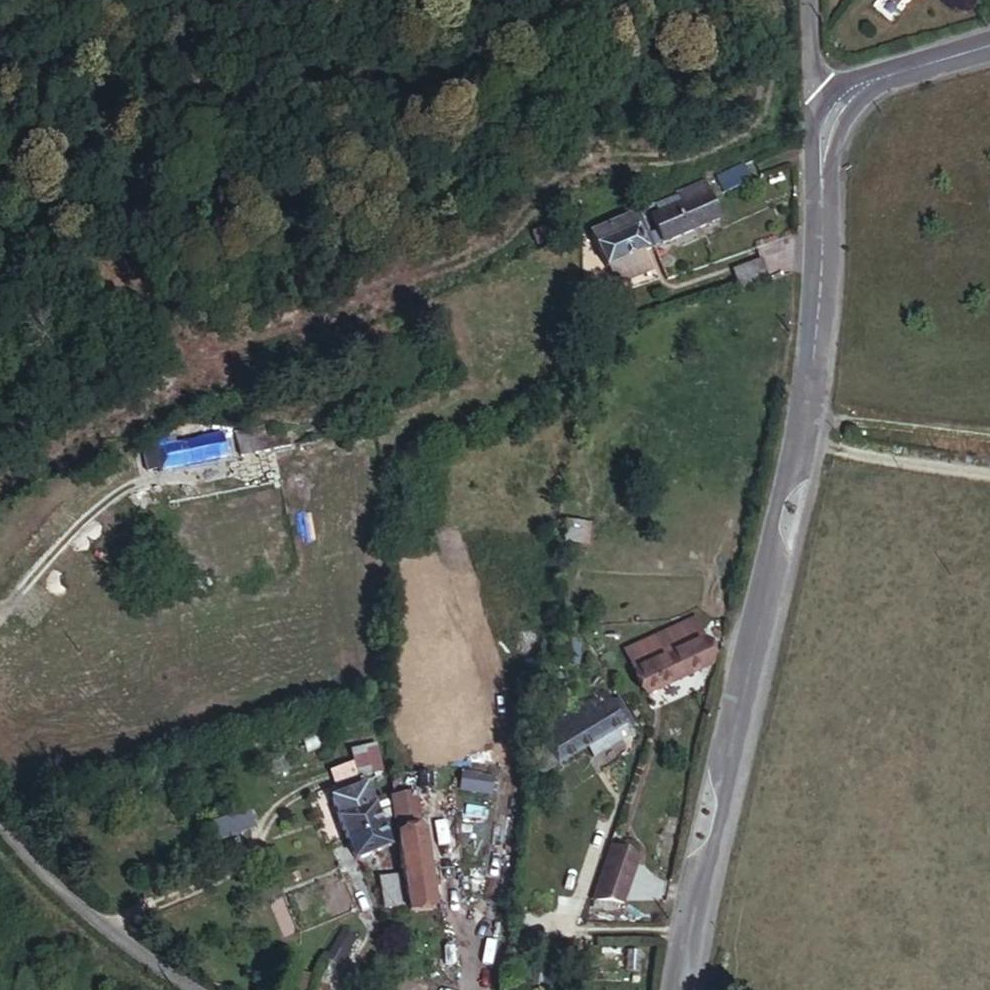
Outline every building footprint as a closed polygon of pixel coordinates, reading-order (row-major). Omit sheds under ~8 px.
[(899,9),(906,0),(887,0),(899,9)] [(719,195),(752,181),(746,168),(713,182),(719,195)] [(719,219),(703,185),(653,205),(657,215),(650,218),(662,244),(719,219)] [(652,272),(644,253),(654,248),(638,213),(589,234),(605,270),(607,269),(615,288),(652,272)] [(767,280),(761,260),(732,270),(739,289),(767,280)] [(228,459),(223,435),(205,438),(202,426),(152,437),(155,454),(143,457),(146,472),(158,469),(160,475),(228,459)] [(291,446),(288,431),(276,434),(274,426),(264,429),(262,427),(235,433),(240,457),(291,446)] [(647,697),(713,666),(693,625),(685,626),(627,653),(647,697)] [(603,740),(625,726),(605,697),(540,741),(548,754),(540,760),(534,772),(543,779),(603,740)] [(611,751),(632,736),(625,726),(603,740),(611,751)] [(383,774),(376,747),(349,753),(357,780),(383,774)] [(460,794),(489,796),(491,773),(462,771),(460,794)] [(382,830),(366,789),(331,803),(347,844),(382,830)] [(210,820),(217,841),(258,827),(251,807),(210,820)] [(436,912),(424,836),(421,836),(417,813),(394,817),(410,916),(436,912)] [(396,848),(389,827),(382,830),(347,844),(355,864),(396,848)] [(624,906),(640,859),(613,849),(594,904),(624,906)] [(406,909),(402,879),(379,882),(384,912),(406,909)]
